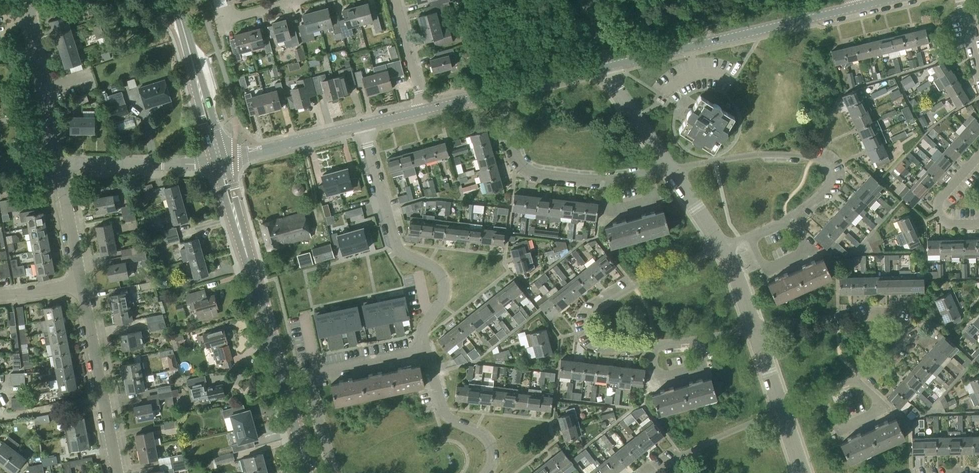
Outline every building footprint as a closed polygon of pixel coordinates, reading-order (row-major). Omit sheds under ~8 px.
[(95,2),(85,4),(84,5),(86,11),(97,8),(95,2)] [(434,5),(429,7),(431,13),(419,17),(422,29),(439,24),(438,18),(446,16),(442,4),(442,3),(434,5)] [(368,4),(355,7),(360,25),(372,21),(375,32),(382,30),(377,14),(371,15),(368,4)] [(346,22),(339,24),(341,32),(342,32),(343,38),(353,35),(351,27),(360,25),(355,7),(343,11),(346,22)] [(327,8),(315,12),(320,29),(332,26),(335,34),(341,32),(339,24),(338,18),(331,20),(327,8)] [(303,15),(305,23),(306,27),(299,29),(303,43),(314,40),(312,31),(320,29),(315,12),(311,13),(310,10),(306,12),(307,14),(303,15)] [(54,34),(70,29),(66,17),(50,22),(54,34)] [(299,45),(295,31),(289,33),(285,20),(284,18),(282,18),(280,19),(278,20),(279,22),(273,24),(273,26),(271,27),(270,29),(269,31),(270,34),(272,35),(274,36),(276,35),(278,42),(284,41),(286,49),(299,45)] [(439,24),(422,29),(425,42),(438,39),(439,45),(453,41),(449,29),(441,31),(439,24)] [(100,26),(96,27),(92,28),(94,35),(102,32),(100,26)] [(74,41),(70,29),(54,34),(58,46),(74,41)] [(259,29),(247,33),(252,50),(264,47),(266,53),(272,52),(269,40),(263,42),(259,29)] [(913,33),(917,49),(918,49),(917,46),(928,43),(925,30),(913,33)] [(252,50),(247,33),(235,36),(238,48),(232,50),(235,62),(241,60),(240,54),(252,50)] [(917,49),(913,33),(902,35),(905,49),(911,47),(912,51),(917,49)] [(462,42),(467,43),(470,40),(469,35),(464,34),(461,37),(462,42)] [(902,35),(890,38),(895,58),(900,57),(898,50),(905,49),(902,35)] [(890,38),(878,41),(881,54),(888,53),(890,59),(895,58),(890,38)] [(74,41),(58,46),(62,57),(77,52),(74,41)] [(881,54),(878,41),(867,44),(870,57),(881,54)] [(870,57),(867,44),(855,46),(858,60),(870,57)] [(858,60),(855,46),(843,49),(847,66),(852,65),(852,61),(858,60)] [(441,57),(430,60),(433,73),(452,68),(449,55),(454,54),(453,48),(439,52),(441,57)] [(847,66),(843,49),(831,52),(834,65),(841,64),(842,67),(847,66)] [(77,52),(62,57),(66,69),(81,64),(77,52)] [(108,52),(105,53),(101,54),(103,60),(110,58),(108,52)] [(938,77),(950,70),(943,59),(932,67),(935,73),(932,74),(935,79),(938,77)] [(375,74),(380,92),(392,88),(389,76),(402,73),(399,61),(381,65),(383,72),(375,74)] [(333,78),(338,97),(350,93),(347,82),(355,80),(351,67),(336,71),(338,77),(333,78)] [(956,80),(950,70),(938,77),(945,87),(956,80)] [(380,92),(375,74),(363,78),(361,71),(355,72),(358,85),(364,83),(367,95),(380,92)] [(338,97),(333,78),(326,80),(325,74),(312,77),(316,90),(323,88),(326,100),(338,97)] [(307,92),(307,91),(313,90),(310,77),(296,81),(298,88),(292,90),(293,96),(288,97),(291,108),(296,107),(297,108),(310,104),(307,92)] [(906,90),(911,87),(905,77),(900,80),(906,90)] [(171,101),(164,80),(139,88),(145,109),(171,101)] [(956,80),(945,87),(951,98),(963,90),(956,80)] [(928,81),(922,84),(923,86),(922,87),(923,89),(931,85),(928,81)] [(277,91),(264,94),(269,112),(281,108),(278,96),(284,95),(281,82),(275,84),(277,91)] [(112,92),(119,89),(117,83),(110,85),(112,92)] [(923,86),(922,84),(914,89),(916,94),(923,89),(922,87),(923,86)] [(862,101),(862,100),(857,90),(842,96),(847,108),(862,101)] [(969,101),(963,90),(951,98),(958,108),(969,101)] [(80,96),(82,104),(89,102),(86,94),(80,96)] [(269,112),(264,94),(252,98),(251,94),(245,95),(248,107),(254,106),(256,115),(269,112)] [(82,104),(80,96),(74,98),(76,106),(82,104)] [(679,130),(696,141),(713,151),(734,117),(700,96),(679,130)] [(862,101),(847,108),(852,119),(867,112),(872,110),(867,98),(862,100),(862,101)] [(935,107),(936,109),(943,105),(941,101),(935,105),(936,107),(935,107)] [(125,105),(115,108),(109,110),(112,119),(128,114),(125,105)] [(936,107),(935,105),(921,113),(924,117),(936,109),(935,107),(936,107)] [(867,112),(852,119),(857,130),(872,123),(867,112)] [(923,126),(928,124),(924,117),(919,119),(923,126)] [(977,135),(978,133),(978,121),(975,117),(967,126),(977,135)] [(83,134),(83,118),(70,118),(70,134),(83,134)] [(95,118),(83,118),(83,134),(95,134),(95,118)] [(877,134),(872,123),(857,130),(862,141),(881,132),(877,134)] [(977,135),(967,126),(959,135),(968,144),(977,135)] [(911,128),(896,135),(897,138),(899,137),(900,139),(907,136),(906,134),(912,131),(911,128)] [(471,148),(490,143),(486,131),(471,135),(473,143),(469,144),(471,148)] [(886,143),(881,132),(862,141),(867,151),(882,145),(886,143)] [(968,144),(959,135),(950,144),(960,153),(968,144)] [(936,145),(931,140),(929,141),(928,141),(926,142),(933,148),(936,145)] [(493,154),(490,143),(471,148),(472,154),(476,153),(477,159),(493,154)] [(433,147),(436,160),(448,157),(444,144),(433,147)] [(950,144),(942,153),(952,162),(960,153),(950,144)] [(882,145),(867,151),(872,163),(874,162),(880,159),(887,156),(882,145)] [(433,147),(421,150),(425,163),(436,160),(433,147)] [(425,163),(421,150),(410,153),(414,166),(425,163)] [(414,166),(410,153),(399,156),(402,169),(414,166)] [(952,162),(942,153),(934,162),(944,171),(952,162)] [(496,166),(493,154),(477,159),(481,170),(496,166)] [(402,169),(399,156),(387,159),(391,173),(402,169)] [(887,156),(880,159),(882,164),(889,161),(887,156)] [(920,162),(915,158),(913,159),(912,158),(911,160),(917,166),(920,162)] [(944,171),(934,162),(926,171),(936,180),(944,171)] [(904,166),(900,163),(890,174),(894,178),(896,176),(897,177),(899,176),(898,175),(905,168),(904,166)] [(496,166),(481,170),(477,171),(480,183),(484,182),(499,177),(496,166)] [(936,180),(926,171),(923,168),(914,176),(916,178),(918,180),(928,189),(936,180)] [(339,191),(351,188),(348,175),(346,169),(333,172),(339,191)] [(326,195),(339,191),(333,172),(321,176),(322,182),(326,195)] [(464,175),(464,172),(457,174),(459,179),(460,184),(468,181),(467,177),(466,174),(464,175)] [(351,188),(352,191),(358,189),(354,174),(348,175),(351,188)] [(883,186),(871,175),(862,184),(878,198),(881,194),(878,191),(883,186)] [(904,181),(899,176),(897,177),(896,176),(894,178),(901,184),(904,181)] [(499,177),(484,182),(487,194),(503,189),(499,177)] [(909,180),(905,184),(910,188),(920,198),(928,189),(918,180),(916,178),(912,182),(909,180)] [(326,195),(322,182),(317,184),(321,199),(327,198),(326,195)] [(152,184),(145,185),(146,187),(143,188),(146,198),(155,195),(152,184)] [(862,184),(854,193),(867,204),(875,196),(877,198),(878,198),(862,184)] [(920,198),(910,188),(905,184),(906,186),(898,195),(902,198),(912,207),(920,198)] [(169,207),(183,203),(178,185),(164,189),(169,207)] [(432,187),(430,187),(430,188),(423,190),(425,196),(436,193),(435,187),(432,188),(432,187)] [(854,193),(846,202),(859,213),(862,217),(864,215),(866,212),(862,209),(867,204),(854,193)] [(409,194),(407,194),(398,197),(400,203),(409,201),(413,200),(412,194),(409,195),(409,194)] [(525,212),(527,196),(514,195),(513,211),(525,212)] [(112,196),(94,199),(97,214),(115,210),(112,196)] [(525,212),(536,214),(537,214),(538,197),(527,196),(525,212)] [(17,198),(19,210),(25,209),(23,197),(17,198)] [(537,214),(536,214),(536,218),(548,219),(549,215),(548,215),(550,199),(538,197),(537,214)] [(883,204),(885,202),(880,197),(877,201),(883,206),(884,205),(883,204)] [(562,200),(550,199),(548,215),(549,215),(560,216),(562,200)] [(5,200),(0,201),(0,204),(1,210),(2,215),(8,214),(8,212),(5,200)] [(560,216),(572,218),(574,202),(562,200),(560,216)] [(572,218),(571,223),(574,224),(577,224),(578,219),(584,219),(586,203),(574,202),(572,218)] [(846,202),(838,211),(850,222),(859,213),(846,202)] [(892,208),(885,202),(883,204),(884,205),(883,206),(888,212),(892,208)] [(183,203),(169,207),(174,225),(188,221),(183,203)] [(586,203),(584,219),(596,221),(598,204),(586,203)] [(411,204),(401,207),(403,214),(412,211),(411,204)] [(122,215),(130,214),(128,206),(121,207),(122,215)] [(497,214),(501,214),(501,208),(494,207),(493,214),(495,214),(494,215),(497,216),(497,214)] [(29,228),(45,225),(43,213),(35,214),(34,210),(19,213),(21,223),(27,221),(29,228)] [(634,219),(640,239),(668,231),(669,231),(663,211),(662,211),(663,211),(651,214),(651,212),(650,212),(650,213),(646,215),(645,213),(645,214),(646,216),(634,219)] [(850,222),(838,211),(830,220),(842,231),(850,222)] [(272,221),(261,224),(268,249),(279,246),(279,245),(310,237),(303,213),(272,222),(272,221)] [(130,214),(122,215),(124,223),(132,221),(130,214)] [(864,215),(862,217),(861,219),(866,224),(868,222),(867,221),(869,219),(864,215)] [(902,231),(914,226),(909,215),(897,220),(902,231)] [(420,236),(422,222),(422,218),(410,217),(408,234),(420,236)] [(640,239),(634,219),(622,223),(622,220),(621,220),(621,222),(617,223),(617,221),(616,222),(617,224),(605,227),(604,227),(610,248),(611,247),(640,239)] [(868,222),(866,224),(872,229),(875,226),(869,219),(867,221),(868,222)] [(434,223),(432,237),(444,239),(446,225),(446,221),(434,220),(434,223)] [(830,220),(822,229),(834,240),(842,231),(830,220)] [(446,225),(444,239),(456,240),(458,222),(446,221),(446,225)] [(434,223),(422,222),(420,236),(432,237),(434,223)] [(470,223),(458,222),(456,240),(468,241),(470,223)] [(362,228),(366,241),(372,239),(368,223),(362,225),(362,228)] [(482,225),(470,223),(468,241),(480,243),(481,229),(482,225)] [(99,241),(114,238),(111,224),(96,227),(99,241)] [(45,225),(29,228),(22,229),(23,235),(30,234),(31,240),(47,236),(45,225)] [(494,226),(493,230),(492,244),(504,246),(506,228),(494,226)] [(914,226),(902,231),(907,243),(919,237),(914,226)] [(166,237),(178,234),(176,227),(164,231),(166,237)] [(355,251),(368,247),(366,241),(362,228),(350,231),(355,251)] [(481,229),(480,243),(492,244),(493,230),(481,229)] [(834,240),(822,229),(814,238),(826,249),(834,240)] [(343,254),(355,251),(350,231),(337,235),(341,248),(343,254)] [(336,232),(330,234),(333,244),(335,249),(341,248),(337,235),(336,232)] [(851,239),(853,237),(848,232),(844,236),(851,242),(853,240),(851,239)] [(178,234),(166,237),(168,244),(179,240),(178,234)] [(7,245),(13,243),(12,236),(5,237),(7,245)] [(47,236),(31,240),(33,251),(50,248),(47,236)] [(853,240),(851,242),(856,247),(859,243),(853,237),(851,239),(853,240)] [(114,238),(99,241),(101,254),(116,251),(114,238)] [(190,261),(203,257),(198,239),(184,243),(190,261)] [(963,256),(963,239),(951,240),(951,254),(951,256),(963,256)] [(975,257),(975,239),(963,239),(963,256),(963,258),(975,257)] [(514,262),(527,258),(532,257),(527,240),(515,244),(516,248),(511,250),(514,262)] [(939,254),(938,240),(926,240),(926,255),(939,254)] [(951,240),(938,240),(939,254),(939,258),(945,258),(945,254),(951,254),(951,240)] [(559,249),(560,251),(567,249),(565,243),(555,242),(557,247),(558,249),(559,249)] [(13,243),(7,245),(8,252),(15,251),(13,243)] [(593,249),(588,243),(584,246),(589,252),(593,249)] [(312,250),(316,262),(333,257),(330,245),(312,250)] [(132,255),(145,252),(143,246),(131,248),(132,255)] [(847,252),(841,247),(838,250),(844,256),(847,252)] [(33,251),(27,252),(28,259),(34,257),(35,263),(52,260),(50,248),(33,251)] [(578,258),(580,256),(576,251),(572,254),(577,260),(579,259),(578,258)] [(145,252),(132,255),(131,255),(132,262),(141,260),(142,267),(148,266),(145,252)] [(605,253),(596,261),(606,274),(616,266),(605,253)] [(306,266),(303,254),(297,256),(300,267),(306,266)] [(579,259),(577,260),(581,266),(585,262),(580,256),(578,258),(579,259)] [(208,274),(203,257),(190,261),(195,278),(208,274)] [(531,270),(527,258),(514,262),(517,273),(531,270)] [(795,272),(804,290),(831,278),(832,278),(823,259),(822,259),(812,264),(810,262),(810,263),(806,265),(806,264),(805,264),(806,267),(795,272)] [(54,272),(52,260),(35,263),(38,275),(36,275),(37,281),(48,280),(47,273),(54,272)] [(596,261),(586,268),(596,282),(606,274),(596,261)] [(128,262),(125,263),(107,266),(110,281),(128,278),(126,270),(129,270),(128,262)] [(0,264),(0,276),(0,279),(10,277),(8,263),(0,264)] [(24,265),(18,266),(12,267),(14,278),(26,276),(24,265)] [(559,272),(561,271),(557,265),(553,269),(558,275),(560,273),(559,272)] [(586,268),(577,276),(587,289),(596,282),(586,268)] [(566,277),(561,271),(559,272),(560,273),(558,275),(562,281),(566,277)] [(804,290),(795,272),(784,277),(783,274),(783,276),(779,278),(778,276),(778,277),(779,279),(768,284),(768,283),(767,284),(776,303),(777,303),(777,302),(804,290)] [(911,272),(911,276),(912,293),(924,293),(923,272),(911,272)] [(587,289),(577,276),(567,283),(578,296),(587,289)] [(900,293),(899,276),(887,277),(888,293),(900,293)] [(911,276),(899,276),(900,293),(912,293),(911,276)] [(852,294),(852,277),(839,278),(839,294),(852,294)] [(864,294),(863,277),(852,277),(852,294),(864,294)] [(876,294),(875,277),(863,277),(864,294),(876,294)] [(888,293),(887,277),(875,277),(876,294),(888,293)] [(191,286),(189,280),(189,279),(175,282),(177,290),(191,286)] [(504,288),(517,304),(526,296),(514,280),(504,288)] [(540,287),(542,285),(537,280),(533,283),(538,290),(541,288),(540,287)] [(139,284),(140,290),(155,288),(153,281),(139,284)] [(578,296),(567,283),(558,291),(568,304),(578,296)] [(547,292),(542,285),(540,287),(541,288),(538,290),(543,296),(545,294),(547,292)] [(555,286),(547,292),(545,294),(559,311),(568,304),(558,291),(555,286)] [(504,288),(495,295),(503,306),(509,302),(513,307),(517,304),(504,288)] [(217,308),(214,296),(208,297),(206,290),(186,295),(189,305),(191,305),(193,311),(197,310),(199,319),(217,314),(216,309),(217,308)] [(114,310),(130,306),(134,306),(132,292),(109,296),(111,310),(114,310)] [(940,311),(955,304),(950,293),(934,300),(940,311)] [(394,321),(396,328),(403,327),(401,319),(408,317),(403,294),(394,296),(394,298),(390,299),(390,297),(389,297),(394,321)] [(545,294),(543,296),(536,302),(549,319),(559,311),(545,294)] [(503,306),(495,295),(485,303),(494,314),(503,306)] [(389,329),(387,322),(394,321),(389,297),(380,299),(381,301),(376,302),(382,331),(389,329)] [(376,302),(372,303),(371,301),(362,303),(367,326),(374,325),(376,332),(382,331),(376,302)] [(494,314),(485,303),(476,310),(484,321),(494,314)] [(955,304),(940,311),(945,322),(951,320),(952,321),(954,323),(960,320),(960,318),(960,316),(957,310),(961,309),(958,303),(955,304)] [(177,312),(184,310),(182,304),(175,306),(177,312)] [(349,338),(356,336),(354,329),(362,327),(357,304),(347,306),(348,308),(344,309),(343,307),(342,307),(348,330),(349,338)] [(525,309),(528,313),(536,308),(533,304),(525,309)] [(46,320),(63,317),(61,305),(38,310),(39,316),(45,315),(46,320)] [(116,323),(132,320),(130,306),(114,310),(115,315),(112,316),(113,322),(116,322),(116,323)] [(342,339),(341,332),(348,330),(342,307),(334,309),(334,311),(330,312),(336,341),(342,339)] [(484,321),(476,310),(466,318),(475,329),(484,321)] [(325,313),(325,311),(315,313),(321,336),(328,335),(330,342),(336,341),(330,312),(325,313)] [(8,313),(9,320),(5,321),(5,326),(9,326),(16,325),(14,312),(8,313)] [(148,324),(164,321),(163,314),(146,317),(148,324)] [(63,317),(46,320),(40,322),(42,333),(44,333),(65,329),(63,317)] [(475,329),(466,318),(457,325),(465,336),(475,329)] [(164,321),(148,324),(149,331),(166,328),(164,321)] [(465,336),(457,325),(448,333),(456,343),(460,349),(463,346),(462,345),(463,341),(467,338),(465,336)] [(499,326),(493,331),(497,336),(503,331),(499,326)] [(68,341),(65,329),(44,333),(45,337),(47,344),(46,344),(46,345),(51,344),(68,341)] [(226,342),(227,342),(223,329),(203,335),(207,347),(212,346),(214,355),(219,353),(221,362),(232,359),(228,346),(227,346),(226,342)] [(546,329),(544,330),(526,335),(528,342),(524,342),(526,347),(533,345),(533,346),(549,341),(546,329)] [(140,331),(120,335),(123,350),(143,346),(140,331)] [(456,343),(448,333),(438,340),(446,351),(456,343)] [(943,335),(935,344),(948,355),(947,356),(951,359),(959,350),(943,335)] [(192,350),(192,339),(180,340),(180,350),(192,350)] [(68,341),(51,344),(53,355),(70,352),(68,341)] [(549,341),(533,346),(535,351),(536,357),(552,353),(549,341)] [(948,355),(935,344),(927,353),(940,364),(947,356),(948,355)] [(971,355),(978,363),(978,346),(971,355)] [(465,355),(467,353),(463,348),(459,351),(461,354),(454,360),(458,365),(468,362),(464,357),(466,356),(465,355)] [(177,369),(173,355),(172,350),(159,352),(160,358),(167,356),(170,371),(177,369)] [(70,352),(53,355),(56,367),(72,364),(70,352)] [(940,364),(927,353),(919,362),(931,373),(940,364)] [(957,364),(958,362),(953,357),(949,361),(956,367),(958,365),(957,364)] [(958,365),(956,367),(961,372),(965,368),(971,361),(967,358),(961,365),(958,362),(957,364),(958,365)] [(571,378),(573,361),(561,360),(559,376),(571,378)] [(125,379),(142,376),(141,369),(144,369),(142,361),(122,365),(125,379)] [(573,361),(571,378),(583,379),(585,363),(573,361)] [(919,362),(911,371),(927,386),(934,379),(935,377),(931,373),(919,362)] [(597,364),(585,363),(583,379),(595,381),(597,364)] [(74,376),(72,364),(56,367),(58,379),(74,376)] [(609,365),(597,364),(595,381),(607,382),(609,365)] [(402,370),(390,372),(394,392),(424,386),(420,365),(419,366),(408,368),(407,366),(406,366),(407,367),(402,368),(402,367),(401,367),(402,370)] [(621,367),(609,365),(607,382),(613,383),(612,388),(615,388),(618,389),(621,367)] [(621,367),(618,389),(621,389),(624,390),(625,384),(631,385),(633,368),(621,367)] [(645,370),(633,368),(631,385),(643,386),(645,370)] [(921,393),(927,386),(911,371),(903,380),(915,391),(919,395),(921,393)] [(394,392),(390,372),(378,375),(378,372),(377,372),(377,374),(375,374),(373,375),(373,373),(372,373),(373,376),(361,378),(365,398),(394,392)] [(934,379),(940,385),(941,383),(940,382),(942,380),(937,375),(935,377),(934,379)] [(74,376),(58,379),(50,380),(52,389),(59,387),(61,396),(70,395),(69,389),(77,387),(74,376)] [(142,376),(125,379),(127,393),(147,389),(146,382),(143,382),(142,376)] [(978,390),(978,376),(969,381),(974,392),(978,390)] [(365,398),(361,378),(349,381),(348,378),(348,379),(348,380),(344,381),(343,380),(343,382),(332,385),(332,384),(331,384),(335,405),(336,405),(365,398)] [(693,383),(681,387),(687,406),(716,398),(716,399),(717,398),(711,378),(710,378),(710,379),(699,382),(698,379),(697,379),(698,381),(693,382),(693,381),(692,381),(693,383)] [(204,404),(205,404),(210,403),(211,403),(210,400),(225,397),(222,385),(207,388),(206,383),(196,385),(194,379),(187,381),(191,402),(199,400),(199,401),(200,402),(200,403),(201,403),(202,404),(203,404),(204,404)] [(488,386),(481,385),(480,390),(479,403),(491,404),(493,387),(494,380),(491,380),(488,380),(488,386)] [(915,391),(903,380),(895,389),(907,400),(915,391)] [(949,386),(942,380),(940,382),(941,383),(940,385),(942,386),(945,390),(949,386)] [(469,384),(469,388),(467,401),(479,403),(480,390),(481,385),(469,384)] [(158,394),(171,391),(170,385),(156,388),(157,394),(158,394)] [(945,390),(942,386),(935,394),(939,397),(945,390)] [(467,401),(469,388),(456,387),(455,400),(467,401)] [(493,387),(491,404),(503,405),(505,388),(493,387)] [(687,406),(681,387),(670,390),(669,387),(669,388),(669,389),(664,390),(664,389),(663,389),(664,392),(653,395),(653,394),(652,395),(658,415),(659,415),(659,414),(687,406)] [(517,390),(505,388),(503,405),(515,407),(516,393),(517,390)] [(529,389),(528,395),(527,408),(539,410),(541,392),(542,392),(542,391),(529,389)] [(907,400),(895,389),(886,398),(899,409),(907,400)] [(974,392),(969,395),(974,406),(978,403),(978,390),(974,392)] [(172,397),(171,391),(158,394),(159,400),(172,397)] [(541,392),(539,410),(551,411),(553,394),(542,392),(541,392)] [(528,395),(516,393),(515,407),(527,408),(528,395)] [(921,393),(919,395),(918,397),(924,402),(925,400),(924,399),(926,397),(921,393)] [(158,394),(157,394),(147,396),(148,404),(134,407),(137,421),(153,418),(152,409),(160,408),(158,400),(159,400),(158,394)] [(933,404),(926,397),(924,399),(925,400),(924,402),(930,408),(933,404)] [(235,430),(254,425),(253,423),(254,421),(253,417),(251,416),(250,410),(240,413),(238,407),(223,411),(225,417),(231,416),(235,430)] [(579,424),(574,407),(565,410),(567,415),(558,417),(561,429),(579,424)] [(906,416),(910,419),(917,416),(920,412),(914,407),(906,416)] [(639,417),(638,415),(635,411),(631,414),(635,420),(639,417)] [(50,422),(48,416),(48,414),(34,417),(35,425),(50,422)] [(635,420),(631,414),(630,414),(626,418),(631,424),(635,420)] [(66,436),(87,432),(84,417),(63,421),(66,436)] [(644,430),(654,443),(663,436),(651,419),(641,427),(643,430),(644,430)] [(902,431),(897,421),(896,419),(895,419),(884,424),(883,422),(883,423),(879,425),(879,424),(878,424),(879,427),(868,432),(877,450),(904,438),(905,438),(902,431)] [(898,421),(897,421),(902,431),(903,431),(908,429),(903,419),(898,421)] [(163,423),(164,430),(178,427),(177,420),(163,423)] [(626,427),(628,426),(623,420),(619,423),(625,430),(627,428),(626,427)] [(579,424),(561,429),(565,441),(582,436),(579,424)] [(254,425),(235,430),(239,444),(233,446),(234,452),(250,448),(248,442),(258,439),(256,433),(257,431),(256,428),(254,427),(254,425)] [(633,432),(628,426),(626,427),(627,428),(625,430),(629,435),(633,432)] [(644,430),(643,430),(634,438),(645,451),(654,443),(644,430)] [(138,449),(155,445),(154,439),(157,438),(156,431),(136,435),(138,449)] [(90,448),(87,432),(66,436),(69,452),(90,448)] [(877,450),(868,432),(857,437),(856,434),(855,434),(856,436),(852,438),(851,436),(851,437),(852,439),(841,444),(841,443),(840,444),(849,463),(850,463),(850,462),(877,450)] [(924,454),(924,438),(924,432),(918,432),(918,438),(912,438),(912,455),(924,454)] [(960,432),(957,432),(948,432),(948,437),(948,454),(960,454),(960,437),(960,432)] [(607,442),(609,440),(604,434),(601,437),(606,445),(608,443),(607,442)] [(936,454),(936,437),(924,438),(924,454),(936,454)] [(948,454),(948,437),(936,437),(936,454),(948,454)] [(972,453),(972,437),(960,437),(960,454),(972,453)] [(645,451),(634,438),(625,445),(635,458),(645,451)] [(608,443),(606,445),(610,449),(612,448),(614,447),(609,440),(607,442),(608,443)] [(15,450),(4,441),(0,446),(0,463),(3,465),(15,450)] [(155,445),(138,449),(141,462),(161,458),(160,451),(156,452),(155,445)] [(635,458),(625,445),(616,452),(626,465),(635,458)] [(612,448),(610,449),(607,451),(611,456),(606,460),(616,472),(626,465),(616,452),(612,448)] [(588,457),(590,455),(586,449),(582,452),(587,459),(589,458),(588,457)] [(3,465),(13,472),(14,472),(26,458),(15,450),(3,465)] [(562,450),(552,457),(563,472),(573,464),(562,450)] [(235,460),(233,453),(214,458),(216,465),(235,460)] [(243,472),(266,466),(262,453),(240,460),(243,472)] [(171,464),(185,462),(184,454),(170,457),(171,464)] [(42,464),(43,467),(57,464),(56,456),(41,459),(42,464)] [(69,461),(70,467),(93,463),(91,457),(69,461)] [(543,465),(549,472),(562,472),(563,472),(552,457),(543,465)] [(606,460),(597,467),(601,472),(616,472),(606,460)] [(69,461),(63,462),(65,472),(72,472),(70,467),(69,461)] [(171,464),(172,469),(150,472),(175,472),(174,471),(186,469),(185,462),(171,464)] [(593,470),(589,472),(601,472),(597,467),(593,462),(591,464),(589,466),(593,470)] [(42,464),(29,467),(30,472),(40,472),(44,472),(43,467),(42,464)] [(533,472),(534,472),(549,472),(543,465),(533,472)]
